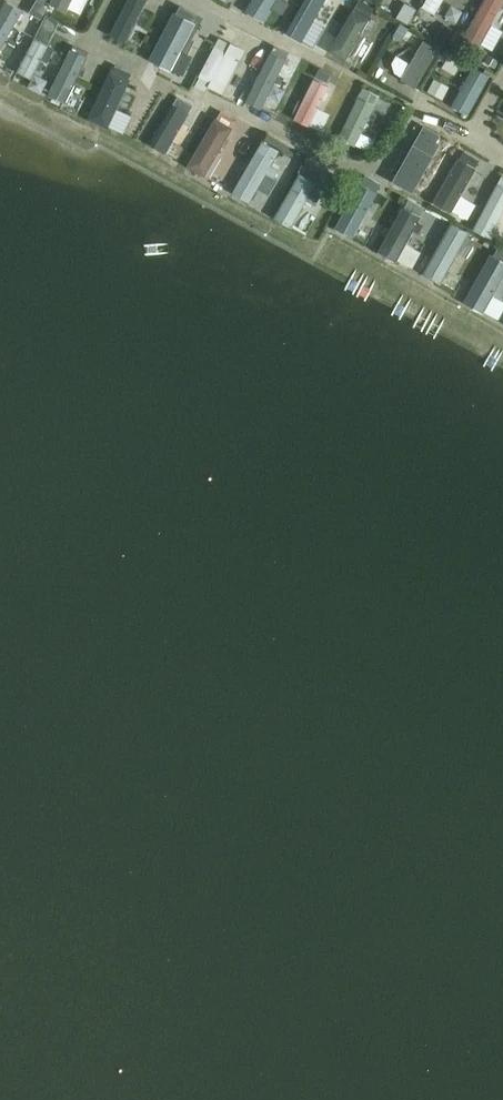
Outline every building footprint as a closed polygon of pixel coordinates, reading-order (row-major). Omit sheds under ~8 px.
[(6,0),(0,10),(0,49),(22,10),(6,0)] [(66,10),(71,0),(51,0),(50,2),(66,10)] [(111,34),(127,42),(147,1),(146,1),(146,0),(128,0),(111,34)] [(268,8),(273,0),(250,0),(245,8),(263,19),(270,9),(268,8)] [(289,25),(303,32),(321,0),(303,0),(289,25)] [(339,17),(347,0),(331,0),(326,10),(339,17)] [(379,2),(377,0),(359,0),(355,5),(366,16),(379,2)] [(422,5),(435,13),(443,0),(425,0),(422,5)] [(479,46),(502,2),(502,0),(483,0),(463,37),(479,46)] [(53,9),(42,28),(56,35),(67,17),(53,9)] [(329,50),(346,60),(369,18),(368,18),(353,9),(329,50)] [(157,61),(187,70),(192,54),(181,51),(190,22),(171,16),(157,61)] [(444,32),(456,37),(462,21),(450,16),(444,32)] [(394,35),(402,40),(409,28),(401,23),(394,35)] [(221,30),(204,75),(239,88),(256,42),(221,30)] [(47,62),(54,47),(34,37),(17,71),(31,78),(41,59),(47,62)] [(438,47),(424,39),(401,78),(415,87),(438,47)] [(48,93),(65,101),(88,56),(87,55),(89,52),(73,44),(71,48),(71,47),(48,93)] [(257,106),(270,81),(272,76),(280,60),(279,60),(284,52),(271,46),(267,54),(266,53),(243,99),(257,106)] [(448,89),(462,73),(451,63),(437,80),(448,89)] [(88,117),(107,127),(108,125),(117,108),(130,78),(129,77),(131,71),(115,64),(112,69),(110,68),(88,117)] [(315,75),(327,81),(331,73),(320,67),(315,75)] [(473,67),(452,106),(468,115),(490,76),(473,67)] [(296,116),(310,122),(327,86),(313,79),(296,116)] [(340,137),(355,145),(379,96),(364,88),(340,137)] [(193,106),(178,97),(174,104),(189,113),(193,106)] [(120,101),(112,120),(129,128),(137,109),(120,101)] [(160,151),(183,112),(169,104),(146,142),(160,151)] [(234,117),(221,109),(217,117),(215,116),(187,165),(204,175),(233,126),(230,125),(234,117)] [(405,173),(424,180),(442,134),(423,127),(405,173)] [(249,201),(250,202),(266,173),(274,177),(280,168),(272,163),(280,149),(262,139),(232,191),(233,192),(231,194),(247,203),(249,201)] [(433,201),(451,211),(477,167),(476,166),(480,159),(464,150),(460,157),(458,156),(433,201)] [(297,172),(300,174),(276,215),(292,224),(307,199),(315,204),(320,196),(312,191),(322,174),(302,163),(297,172)] [(365,174),(336,227),(353,237),(382,184),(365,174)] [(491,238),(498,226),(496,225),(502,211),(502,175),(502,174),(473,228),(491,238)] [(424,208),(408,200),(380,251),(397,260),(413,230),(419,233),(424,224),(418,221),(420,216),(424,208)] [(470,231),(451,221),(423,272),(441,283),(470,231)] [(482,301),(502,263),(502,248),(496,245),(469,294),(482,301)] [(489,300),(502,308),(502,288),(498,285),(489,300)]
